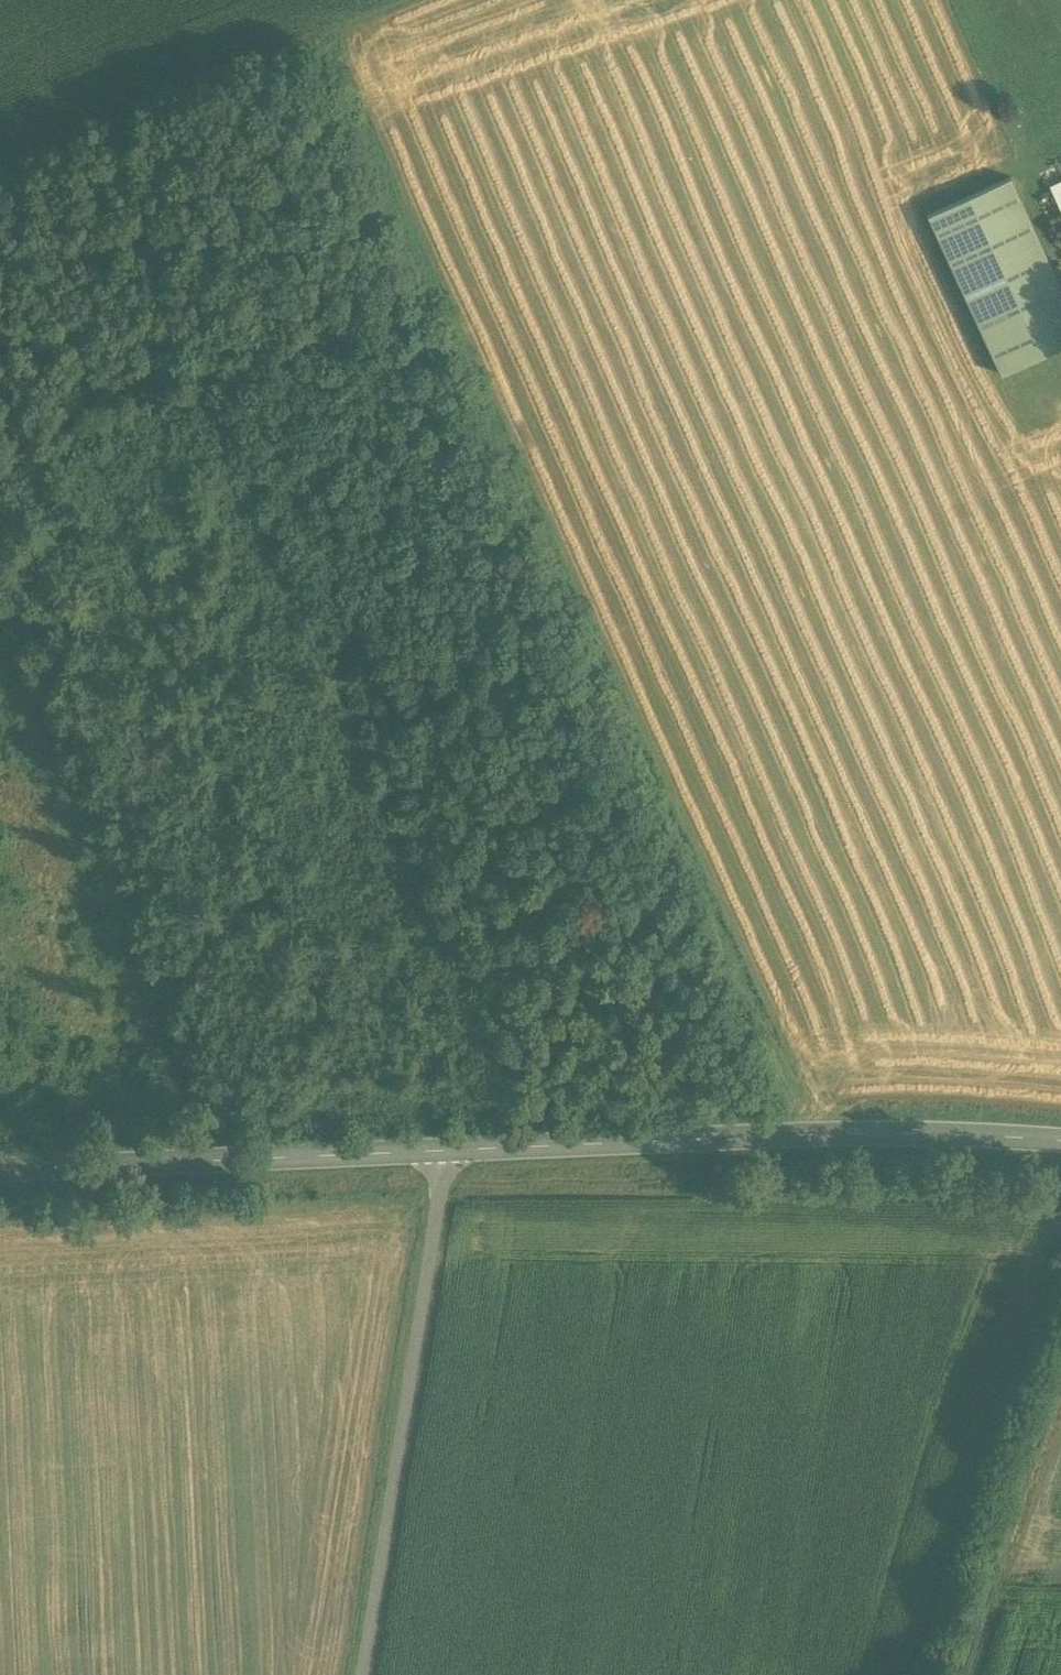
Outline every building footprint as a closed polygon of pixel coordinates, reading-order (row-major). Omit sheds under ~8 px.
[(1048,176),(1060,205),(1060,170),(1048,176)] [(1006,173),(928,207),(1000,367),(1060,340),(1060,296),(1006,173)]
